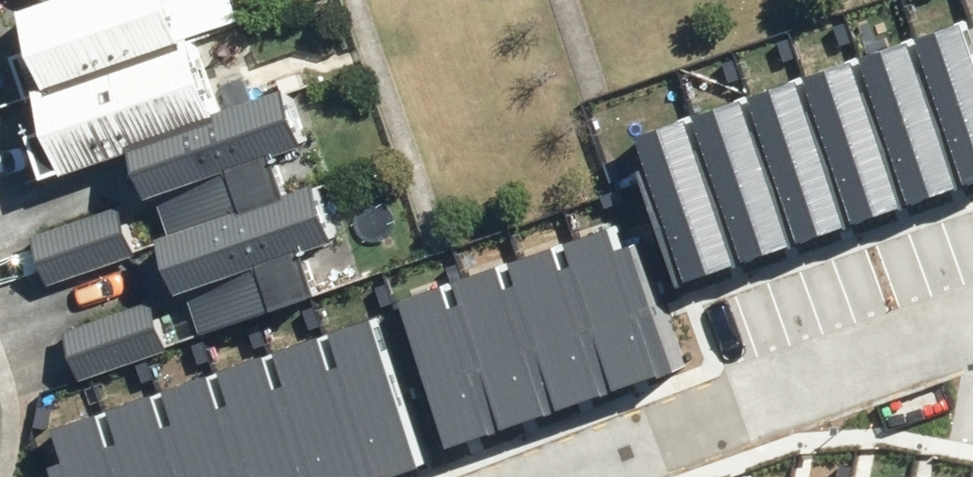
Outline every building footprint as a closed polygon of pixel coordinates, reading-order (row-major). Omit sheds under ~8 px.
[(34,103),(205,54),(189,0),(4,0),(34,103)] [(972,181),(972,26),(971,21),(917,39),(967,183),(972,181)] [(913,202),(967,183),(917,39),(863,57),(913,202)] [(205,54),(34,103),(55,175),(125,155),(225,126),(205,54)] [(860,220),(913,202),(863,57),(810,76),(860,220)] [(806,238),(860,220),(810,76),(756,94),(806,238)] [(752,257),(806,238),(756,94),(702,112),(752,257)] [(48,292),(155,261),(165,294),(58,325),(77,389),(317,320),(302,266),(336,256),(318,195),(284,205),(270,155),(304,145),(293,107),(225,126),(125,155),(139,204),(31,235),(48,292)] [(698,275),(752,257),(702,112),(649,131),(698,275)] [(685,364),(636,219),(580,238),(630,383),(685,364)] [(630,383),(580,238),(525,257),(575,401),(630,383)] [(575,401),(525,257),(469,275),(519,420),(575,401)] [(519,420),(469,275),(414,294),(464,439),(519,420)] [(381,476),(437,457),(386,314),(331,334),(381,476)] [(381,476),(331,334),(275,353),(319,476),(381,476)] [(275,353),(219,373),(256,476),(319,476),(275,353)] [(219,373),(164,392),(193,476),(256,476),(219,373)] [(164,392),(108,412),(131,476),(193,476),(164,392)] [(108,412),(64,427),(74,457),(63,461),(68,476),(131,476),(108,412)]
